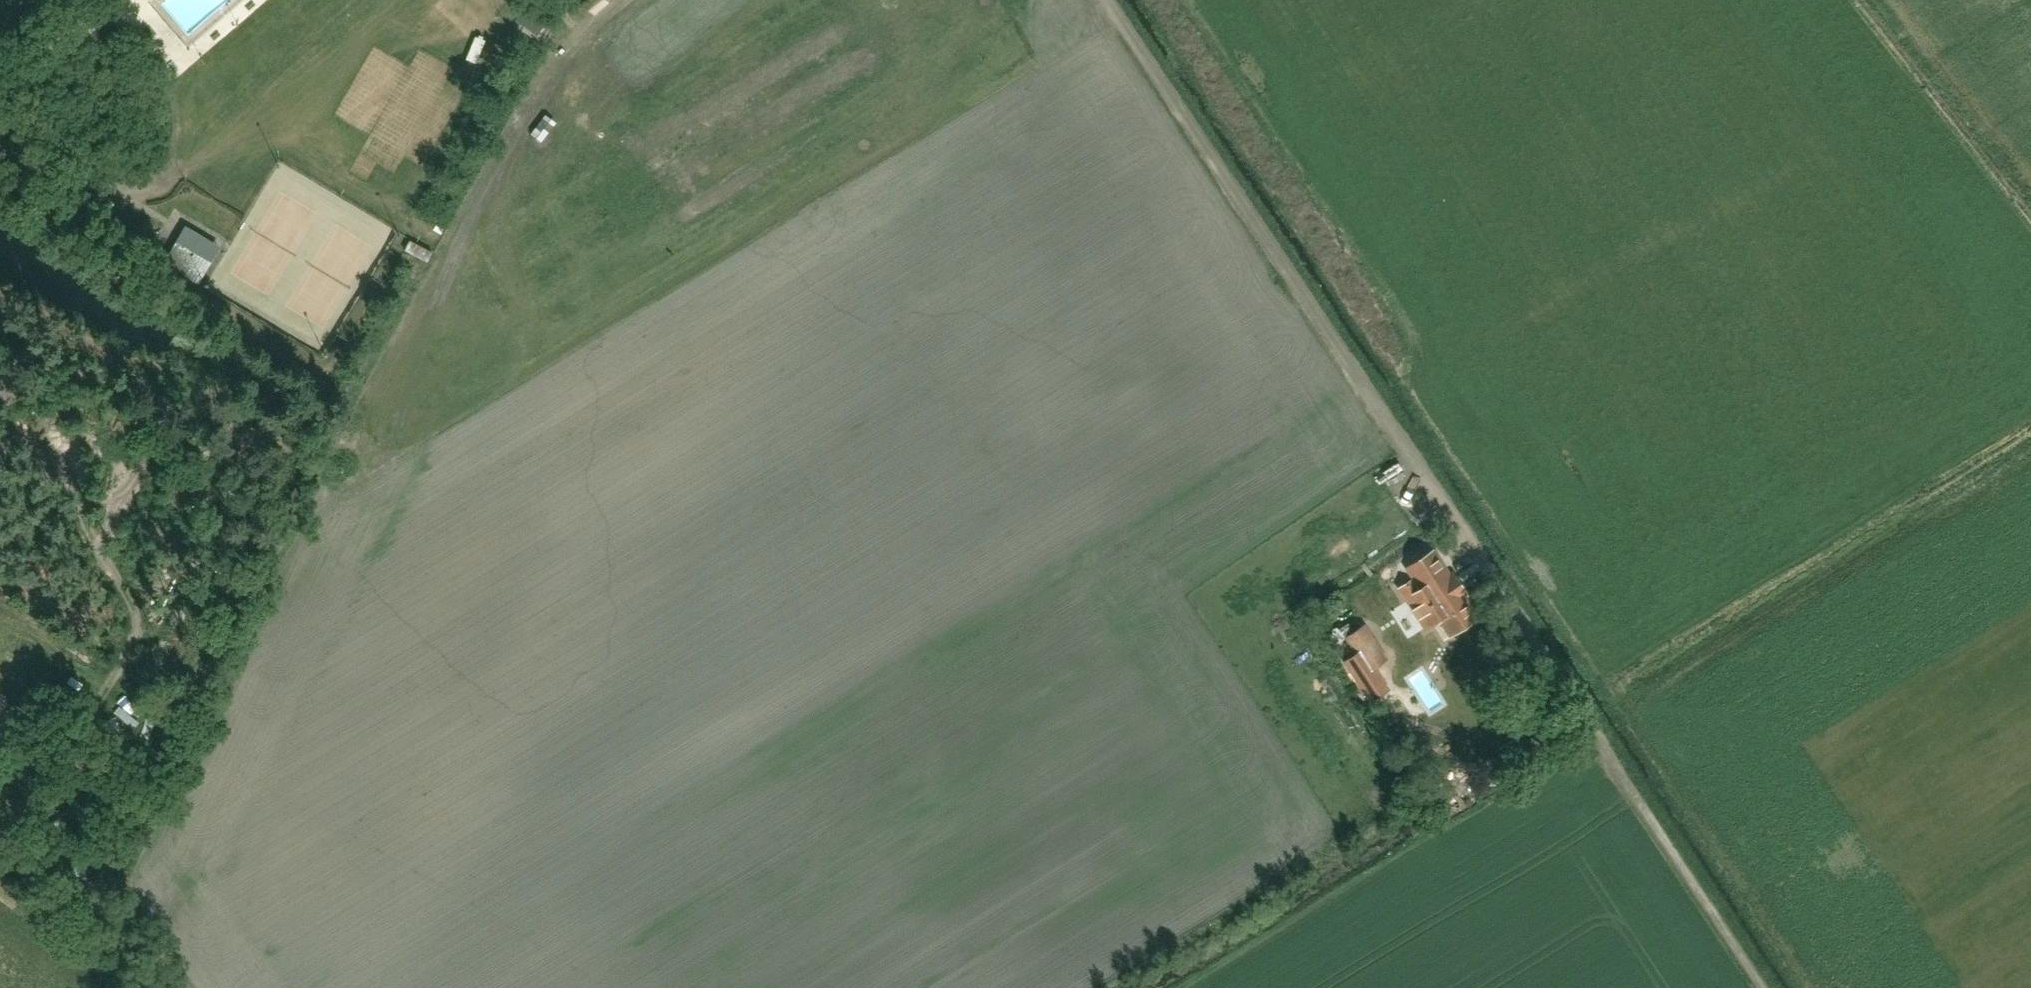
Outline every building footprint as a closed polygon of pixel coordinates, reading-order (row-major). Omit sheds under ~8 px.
[(536,36),(543,25),(523,11),(515,22),(536,36)] [(176,242),(163,263),(198,284),(211,263),(176,242)] [(1445,580),(1450,576),(1434,551),(1406,568),(1413,579),(1398,589),(1405,599),(1406,599),(1425,630),(1439,620),(1450,637),(1477,620),(1456,586),(1451,590),(1445,580)] [(1363,622),(1344,633),(1366,667),(1384,655),(1363,622)] [(18,815),(34,793),(3,771),(0,774),(0,802),(18,815)]
